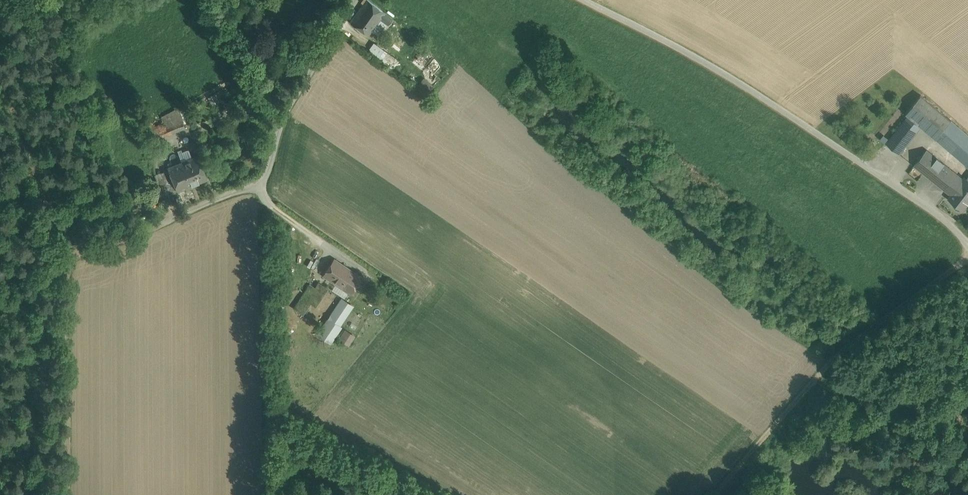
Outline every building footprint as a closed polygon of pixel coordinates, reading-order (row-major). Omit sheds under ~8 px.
[(350,21),(368,35),(372,30),(380,19),(385,12),(368,0),(366,0),(350,21)] [(385,12),(380,19),(386,23),(388,25),(393,18),(385,12)] [(380,19),(372,30),(377,34),(386,23),(380,19)] [(394,57),(374,43),(369,50),(390,66),(394,57)] [(433,56),(424,48),(416,58),(425,66),(433,56)] [(425,66),(416,58),(412,63),(421,70),(425,66)] [(425,78),(418,87),(426,94),(433,86),(425,78)] [(950,120),(921,94),(906,113),(909,115),(921,125),(935,138),(950,120)] [(176,108),(162,116),(165,124),(181,118),(176,108)] [(909,115),(887,143),(899,153),(921,125),(909,115)] [(152,140),(160,137),(156,128),(165,124),(162,116),(149,123),(152,140)] [(181,118),(165,124),(169,134),(184,128),(181,118)] [(935,138),(966,165),(967,162),(967,135),(950,120),(935,138)] [(165,124),(156,128),(160,137),(169,134),(165,124)] [(178,151),(182,161),(189,158),(189,156),(191,155),(187,147),(178,151)] [(944,163),(927,149),(914,165),(931,179),(944,163)] [(191,157),(189,158),(182,161),(178,163),(187,186),(207,178),(198,154),(191,157)] [(187,186),(178,163),(167,167),(171,175),(174,182),(177,189),(177,191),(187,186)] [(963,178),(944,163),(931,179),(951,195),(963,178)] [(156,179),(159,188),(174,182),(171,175),(165,177),(164,175),(156,179)] [(964,179),(963,178),(951,195),(949,198),(963,208),(967,202),(967,179),(967,178),(965,177),(964,179)] [(159,188),(162,195),(177,189),(174,182),(159,188)] [(361,276),(334,258),(323,274),(336,282),(348,290),(351,292),(361,276)] [(348,290),(336,282),(331,288),(344,296),(348,290)] [(310,295),(315,286),(310,283),(304,291),(310,295)] [(352,305),(342,298),(318,333),(330,341),(340,326),(339,325),(352,305)] [(352,337),(344,332),(340,338),(348,343),(352,337)]
